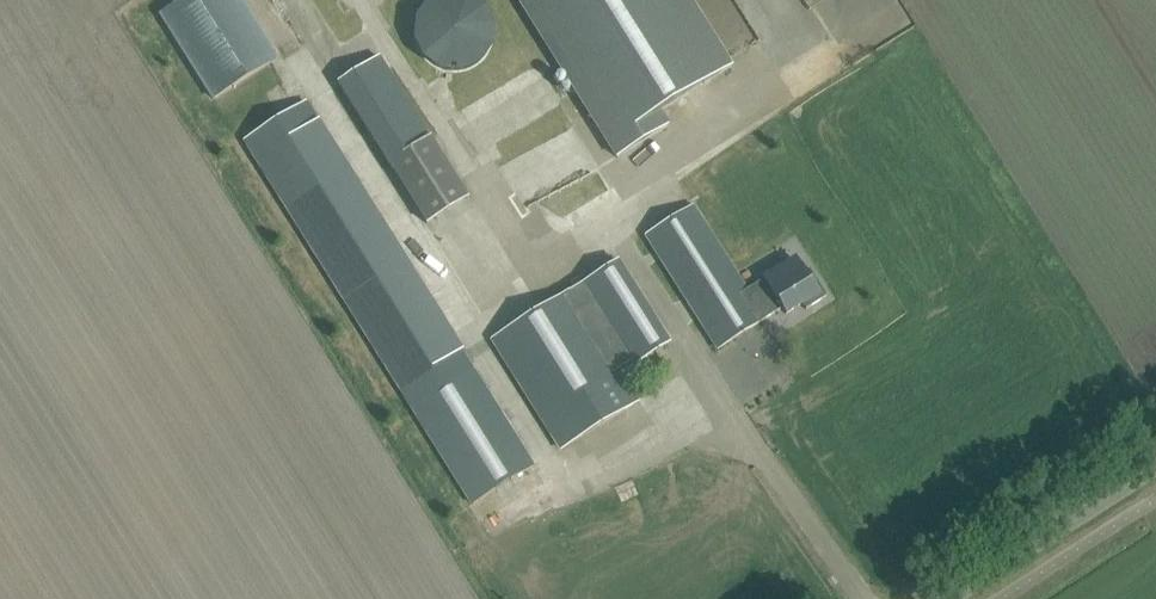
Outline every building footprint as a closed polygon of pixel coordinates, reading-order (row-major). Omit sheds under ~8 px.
[(245,0),(181,0),(158,15),(212,99),(279,57),(245,0)] [(422,65),(493,67),(494,0),(423,0),(422,65)] [(693,0),(518,0),(616,157),(669,124),(660,109),(733,64),(693,0)] [(424,226),(470,202),(390,53),(344,77),(424,226)] [(534,466),(306,102),(246,139),(473,504),(534,466)] [(561,213),(606,189),(596,171),(551,194),(561,213)] [(701,200),(693,204),(647,233),(719,348),(783,308),(786,314),(817,294),(796,259),(765,279),(764,277),(746,288),(701,217),(708,212),(701,200)] [(669,343),(618,261),(494,338),(562,448),(639,400),(622,372),(669,343)]
